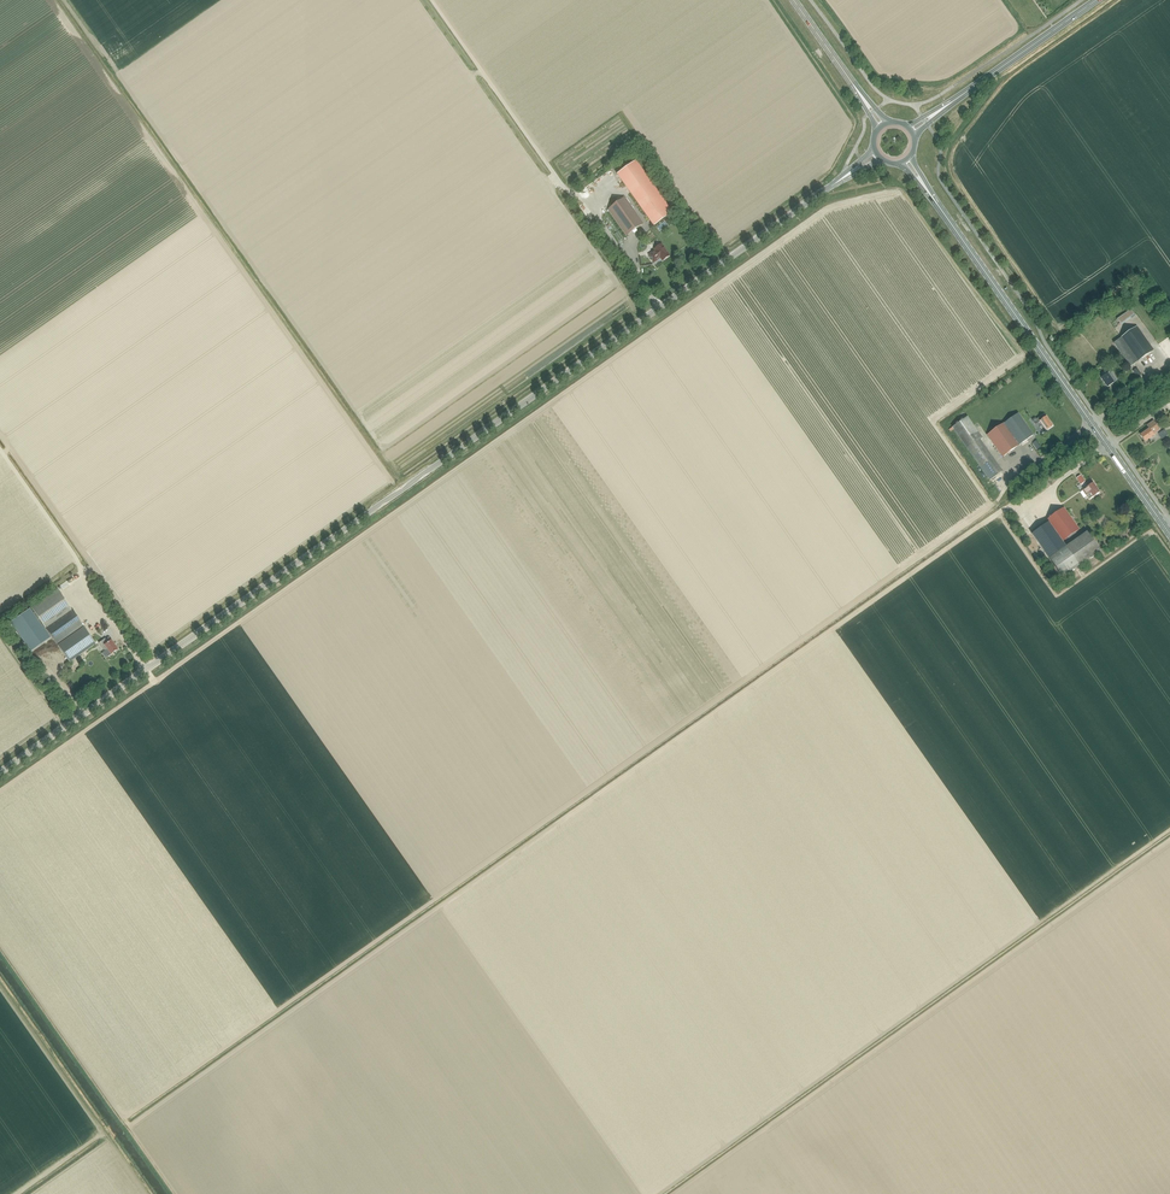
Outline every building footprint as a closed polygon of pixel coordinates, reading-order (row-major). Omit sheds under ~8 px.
[(635,161),(617,174),(654,226),(672,213),(635,161)] [(626,236),(643,224),(625,198),(608,210),(626,236)] [(662,261),(669,256),(661,244),(654,249),(655,250),(648,255),(654,262),(660,258),(662,261)] [(1131,309),(1117,319),(1121,324),(1135,315),(1131,309)] [(1134,364),(1136,362),(1153,350),(1137,326),(1113,343),(1130,367),(1133,365),(1133,366),(1135,365),(1134,364)] [(1141,374),(1137,368),(1132,371),(1137,377),(1141,374)] [(1114,382),(1107,373),(1105,370),(1098,374),(1100,377),(1107,387),(1114,382)] [(1002,424),(987,435),(1002,457),(1018,446),(1033,435),(1017,413),(1002,424)] [(1045,430),(1052,425),(1046,416),(1045,417),(1043,413),(1036,419),(1035,418),(1031,420),(1035,425),(1039,421),(1045,430)] [(1002,471),(980,440),(982,438),(967,417),(952,427),(989,480),(1002,471)] [(1144,442),(1153,435),(1153,434),(1159,430),(1153,421),(1146,426),(1149,429),(1140,435),(1144,442)] [(1158,433),(1160,437),(1167,433),(1164,429),(1158,433)] [(1098,492),(1092,483),(1090,479),(1085,483),(1087,486),(1083,489),(1089,498),(1098,492)] [(1064,508),(1047,520),(1048,522),(1062,541),(1079,529),(1064,508)] [(1048,522),(1031,534),(1049,559),(1066,547),(1062,541),(1048,522)] [(1066,547),(1049,559),(1062,577),(1100,551),(1087,532),(1066,547)] [(57,590),(31,608),(34,613),(39,619),(44,628),(45,627),(57,645),(83,626),(72,612),(57,590)] [(39,619),(34,613),(33,614),(30,609),(10,623),(31,652),(50,639),(37,620),(39,619)] [(83,627),(57,646),(69,662),(95,644),(83,627)] [(105,650),(107,649),(111,654),(117,650),(111,640),(109,637),(105,640),(104,639),(99,643),(103,650),(105,650)]
